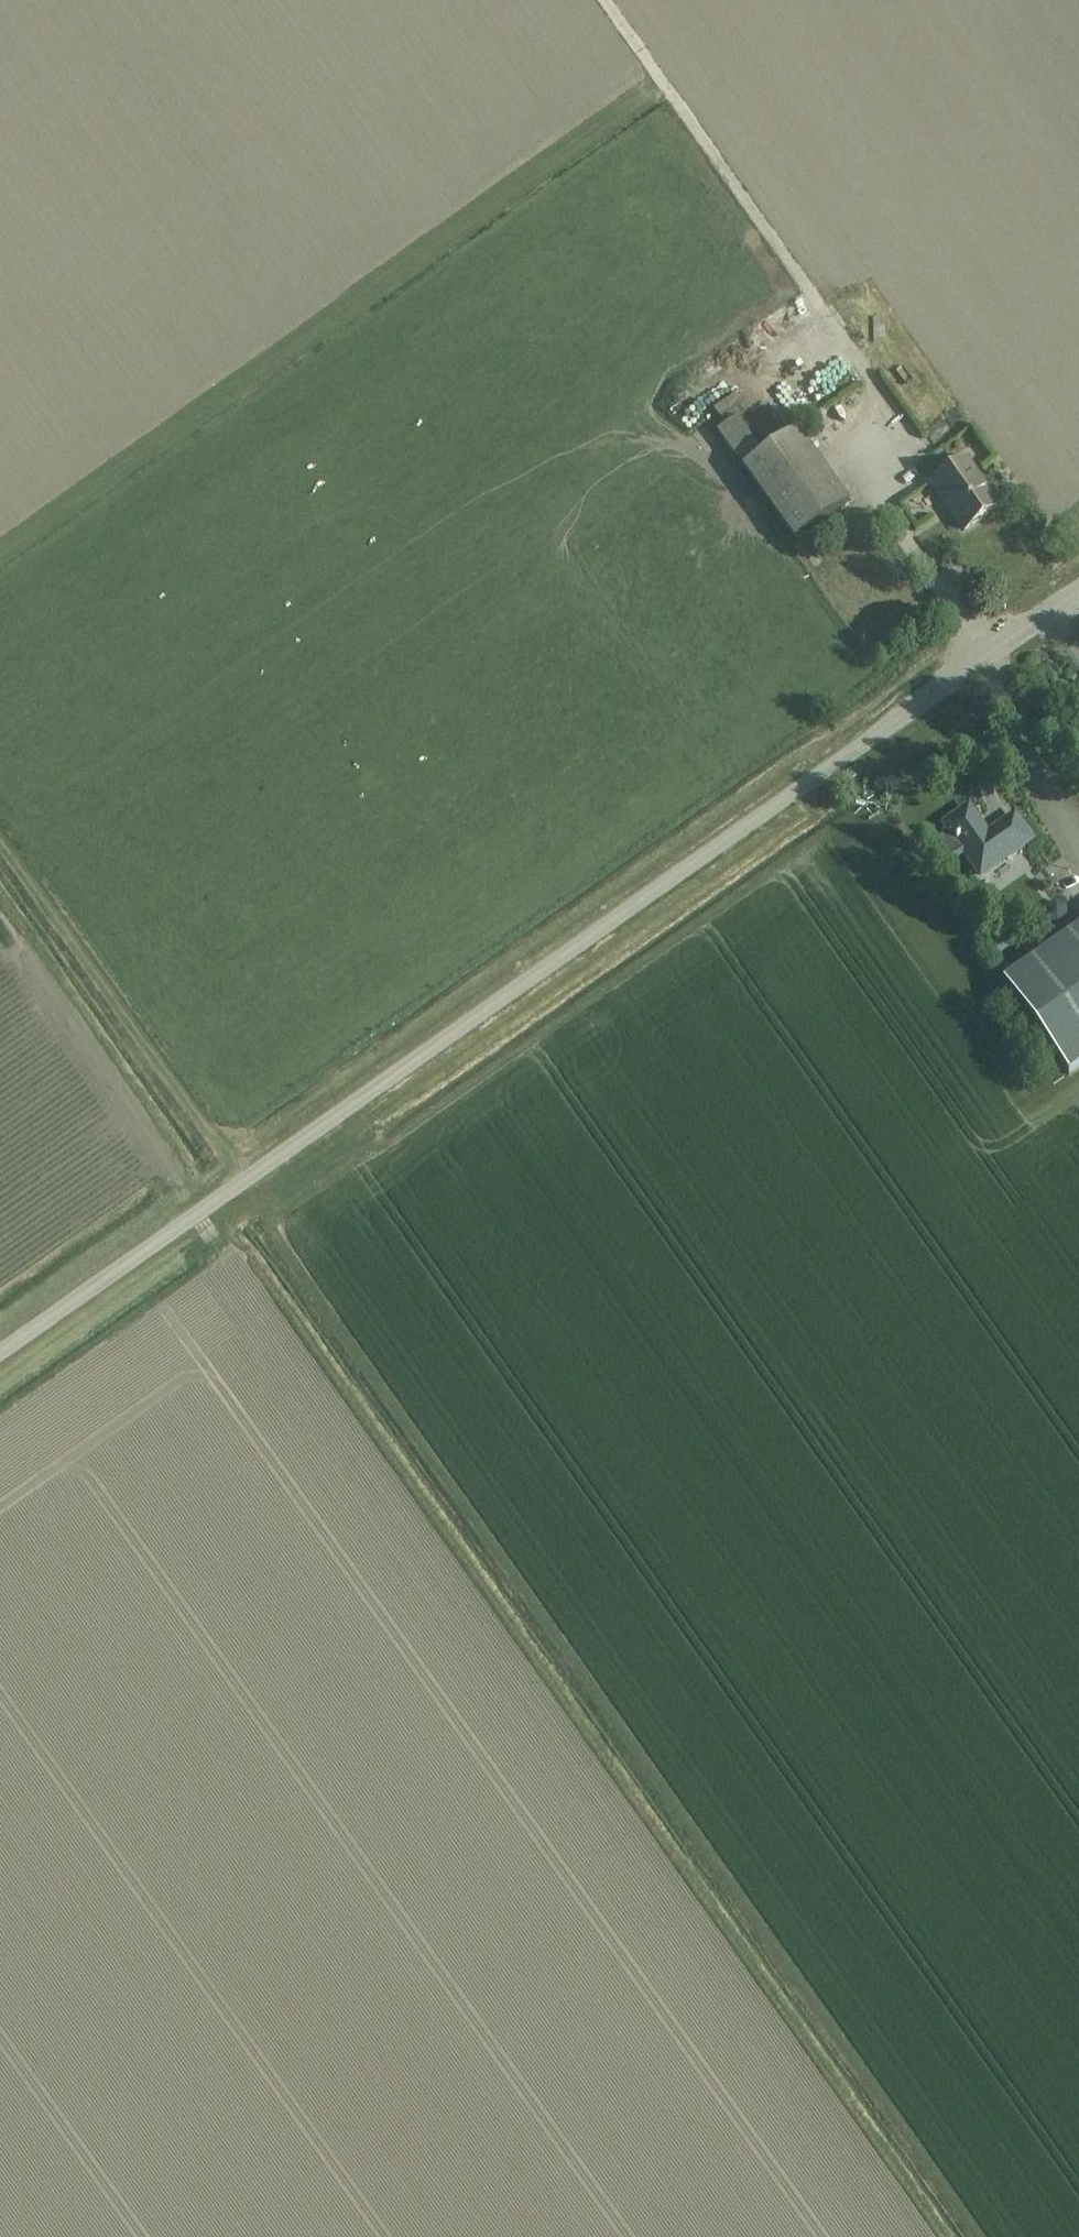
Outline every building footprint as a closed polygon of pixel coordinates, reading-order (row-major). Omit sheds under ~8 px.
[(743,469),(795,542),(849,503),(797,430),(762,455),(737,420),(719,433),(744,468),(743,469)] [(998,506),(967,460),(933,484),(965,529),(998,506)] [(1032,839),(1015,816),(988,835),(969,808),(946,824),(950,831),(936,841),(950,861),(964,851),(981,875),(1032,839)] [(1043,955),(1004,982),(1069,1074),(1078,1067),(1078,929),(1043,955)]
